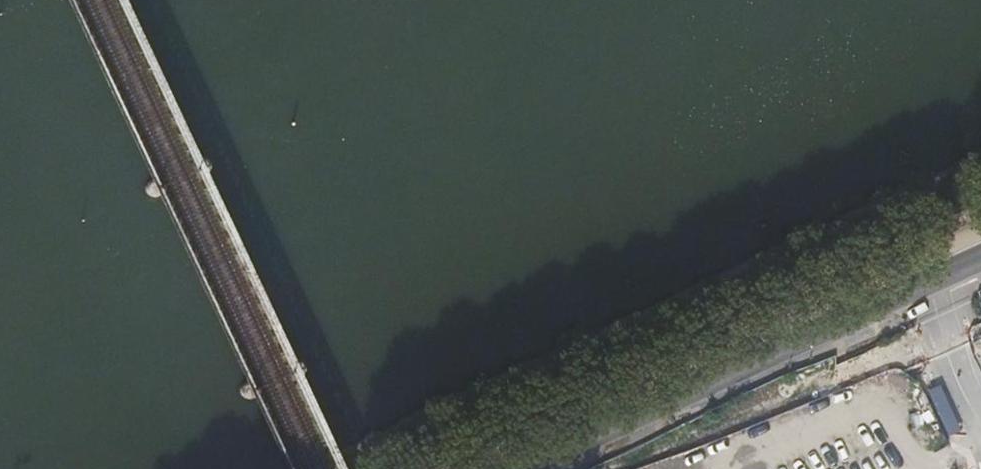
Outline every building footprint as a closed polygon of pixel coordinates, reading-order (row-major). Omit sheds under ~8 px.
[(249,408),(317,376),(310,360),(241,392),(249,408)]
